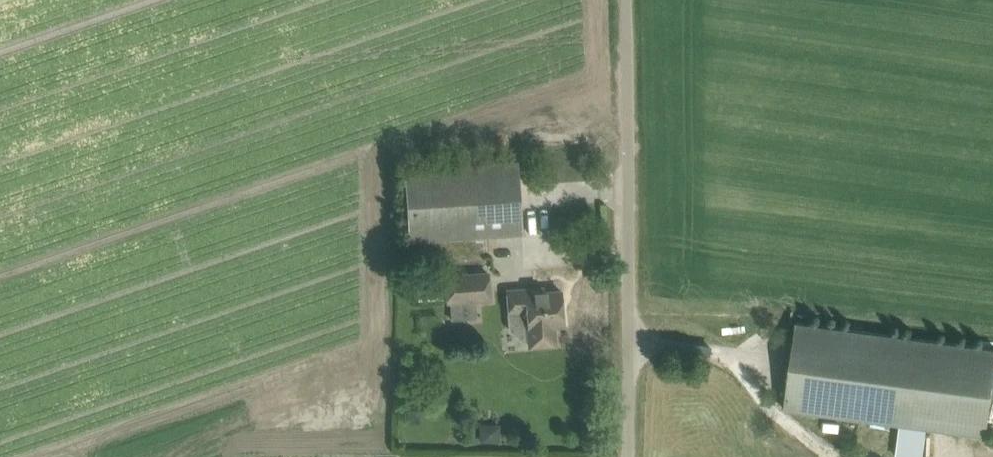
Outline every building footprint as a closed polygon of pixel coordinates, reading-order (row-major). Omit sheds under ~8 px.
[(405,167),(405,168),(409,241),(410,241),(523,233),(518,159),(405,167)] [(447,276),(447,302),(492,299),(490,273),(447,276)] [(554,324),(564,324),(562,290),(544,292),(543,288),(507,290),(509,312),(507,312),(509,329),(523,341),(528,341),(529,346),(555,344),(554,324)] [(986,436),(992,388),(992,348),(797,321),(785,409),(986,436)] [(499,439),(498,423),(479,425),(481,441),(499,439)]
